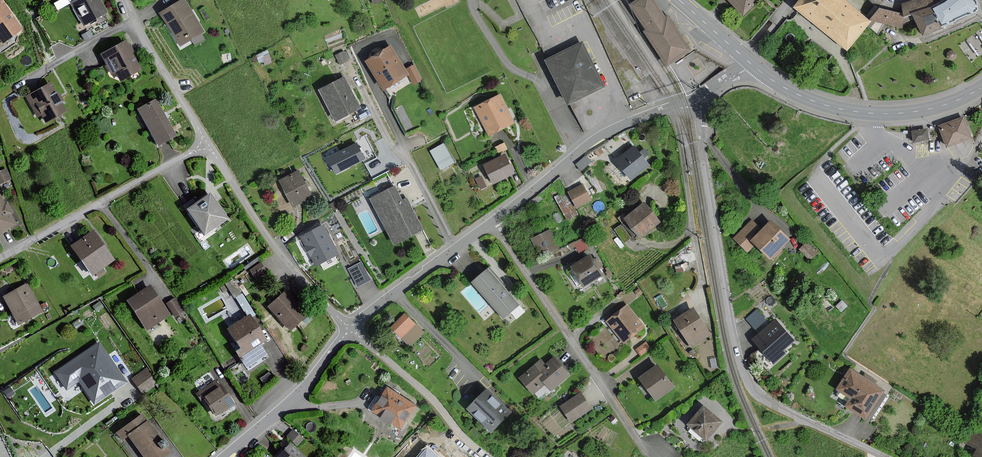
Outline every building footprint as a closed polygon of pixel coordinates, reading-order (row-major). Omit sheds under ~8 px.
[(1,44),(22,30),(1,0),(0,0),(0,42),(1,44)] [(70,2),(82,26),(106,13),(100,0),(74,0),(70,2)] [(161,13),(181,46),(204,32),(185,0),(182,0),(161,13)] [(667,63),(688,49),(667,17),(665,18),(653,0),(637,0),(631,4),(647,29),(646,30),(667,63)] [(743,15),(759,0),(728,0),(743,15)] [(844,0),(801,0),(796,6),(848,49),(870,21),(844,0)] [(925,36),(943,26),(934,7),(933,6),(932,0),(914,0),(903,3),(906,16),(915,13),(925,36)] [(934,7),(943,26),(968,15),(978,9),(973,0),(949,0),(934,7)] [(870,19),(902,26),(905,13),(881,7),(870,19)] [(124,41),(100,54),(111,75),(115,73),(119,80),(140,69),(124,41)] [(391,46),(367,60),(385,89),(409,75),(391,46)] [(584,46),(551,63),(571,103),(604,86),(584,46)] [(956,57),(956,54),(954,51),(951,50),(948,53),(947,56),(949,59),(953,59),(956,57)] [(345,77),(321,90),(337,120),(361,108),(345,77)] [(50,83),(25,97),(36,117),(40,115),(44,123),(66,112),(50,83)] [(500,95),(476,108),(489,134),(514,122),(500,95)] [(155,100),(138,110),(157,146),(175,136),(155,100)] [(964,117),(940,126),(948,146),(972,137),(964,117)] [(927,128),(913,131),(915,142),(929,139),(927,128)] [(364,159),(356,143),(328,158),(336,174),(364,159)] [(444,144),(431,151),(441,169),(454,161),(444,144)] [(634,148),(616,161),(631,179),(648,165),(634,148)] [(485,165),(494,183),(515,172),(506,155),(485,165)] [(10,179),(6,169),(0,172),(0,184),(10,179)] [(299,171),(281,181),(295,206),(313,197),(299,171)] [(591,200),(583,185),(570,192),(578,206),(591,200)] [(396,186),(372,198),(396,244),(423,229),(407,198),(403,200),(396,186)] [(566,217),(577,212),(567,188),(555,193),(566,217)] [(210,194),(186,210),(203,235),(227,219),(210,194)] [(15,225),(10,215),(12,213),(6,201),(3,203),(0,197),(0,233),(15,225)] [(645,203),(625,218),(639,237),(659,222),(645,203)] [(791,239),(772,220),(763,230),(754,221),(736,240),(751,254),(759,246),(772,259),(791,239)] [(338,254),(323,225),(302,236),(317,265),(338,254)] [(550,229),(533,238),(543,258),(560,249),(550,229)] [(93,231),(71,246),(91,275),(113,260),(93,231)] [(249,250),(248,247),(245,249),(244,247),(226,260),(231,268),(249,255),(247,252),(249,250)] [(593,256),(573,269),(586,289),(606,276),(593,256)] [(265,271),(260,263),(250,271),(255,278),(265,271)] [(371,280),(362,263),(350,269),(359,286),(371,280)] [(489,268),(472,282),(504,319),(520,306),(489,268)] [(234,298),(241,294),(232,279),(225,284),(226,285),(221,288),(223,292),(228,289),(234,298)] [(27,284),(2,297),(18,325),(42,313),(27,284)] [(149,286),(127,301),(146,330),(168,315),(149,286)] [(286,291),(268,307),(289,330),(307,314),(286,291)] [(178,300),(169,305),(178,319),(186,314),(178,300)] [(628,305),(607,321),(624,342),(644,327),(628,305)] [(757,306),(746,316),(756,327),(767,317),(757,306)] [(695,308),(675,321),(693,348),(713,334),(695,308)] [(425,332),(406,313),(394,326),(412,344),(425,332)] [(249,316),(227,331),(244,355),(241,357),(243,360),(241,362),(245,368),(266,355),(260,345),(265,341),(249,316)] [(796,339),(778,319),(755,340),(776,364),(787,354),(784,350),(796,339)] [(98,343),(54,373),(67,391),(79,383),(93,404),(125,382),(98,343)] [(556,357),(546,365),(542,361),(521,378),(534,394),(547,384),(552,390),(570,375),(556,357)] [(659,365),(641,378),(656,400),(674,387),(659,365)] [(886,390),(852,368),(838,389),(852,398),(847,405),(867,419),(886,390)] [(157,382),(146,369),(132,380),(143,393),(157,382)] [(215,380),(198,391),(214,417),(233,405),(221,385),(219,386),(215,380)] [(389,387),(374,412),(404,429),(419,405),(389,387)] [(487,390),(469,408),(491,431),(509,413),(487,390)] [(581,393),(562,405),(573,421),(592,409),(581,393)] [(705,407),(690,425),(709,441),(724,423),(705,407)] [(141,415),(116,433),(122,441),(128,437),(142,456),(163,456),(168,453),(164,448),(167,446),(162,440),(160,441),(141,415)] [(292,429),(285,437),(297,447),(304,439),(292,429)] [(975,430),(968,444),(979,449),(975,456),(976,456),(981,456),(981,433),(975,430)] [(277,456),(304,456),(289,444),(277,456)] [(427,448),(419,456),(438,456),(427,448)]
